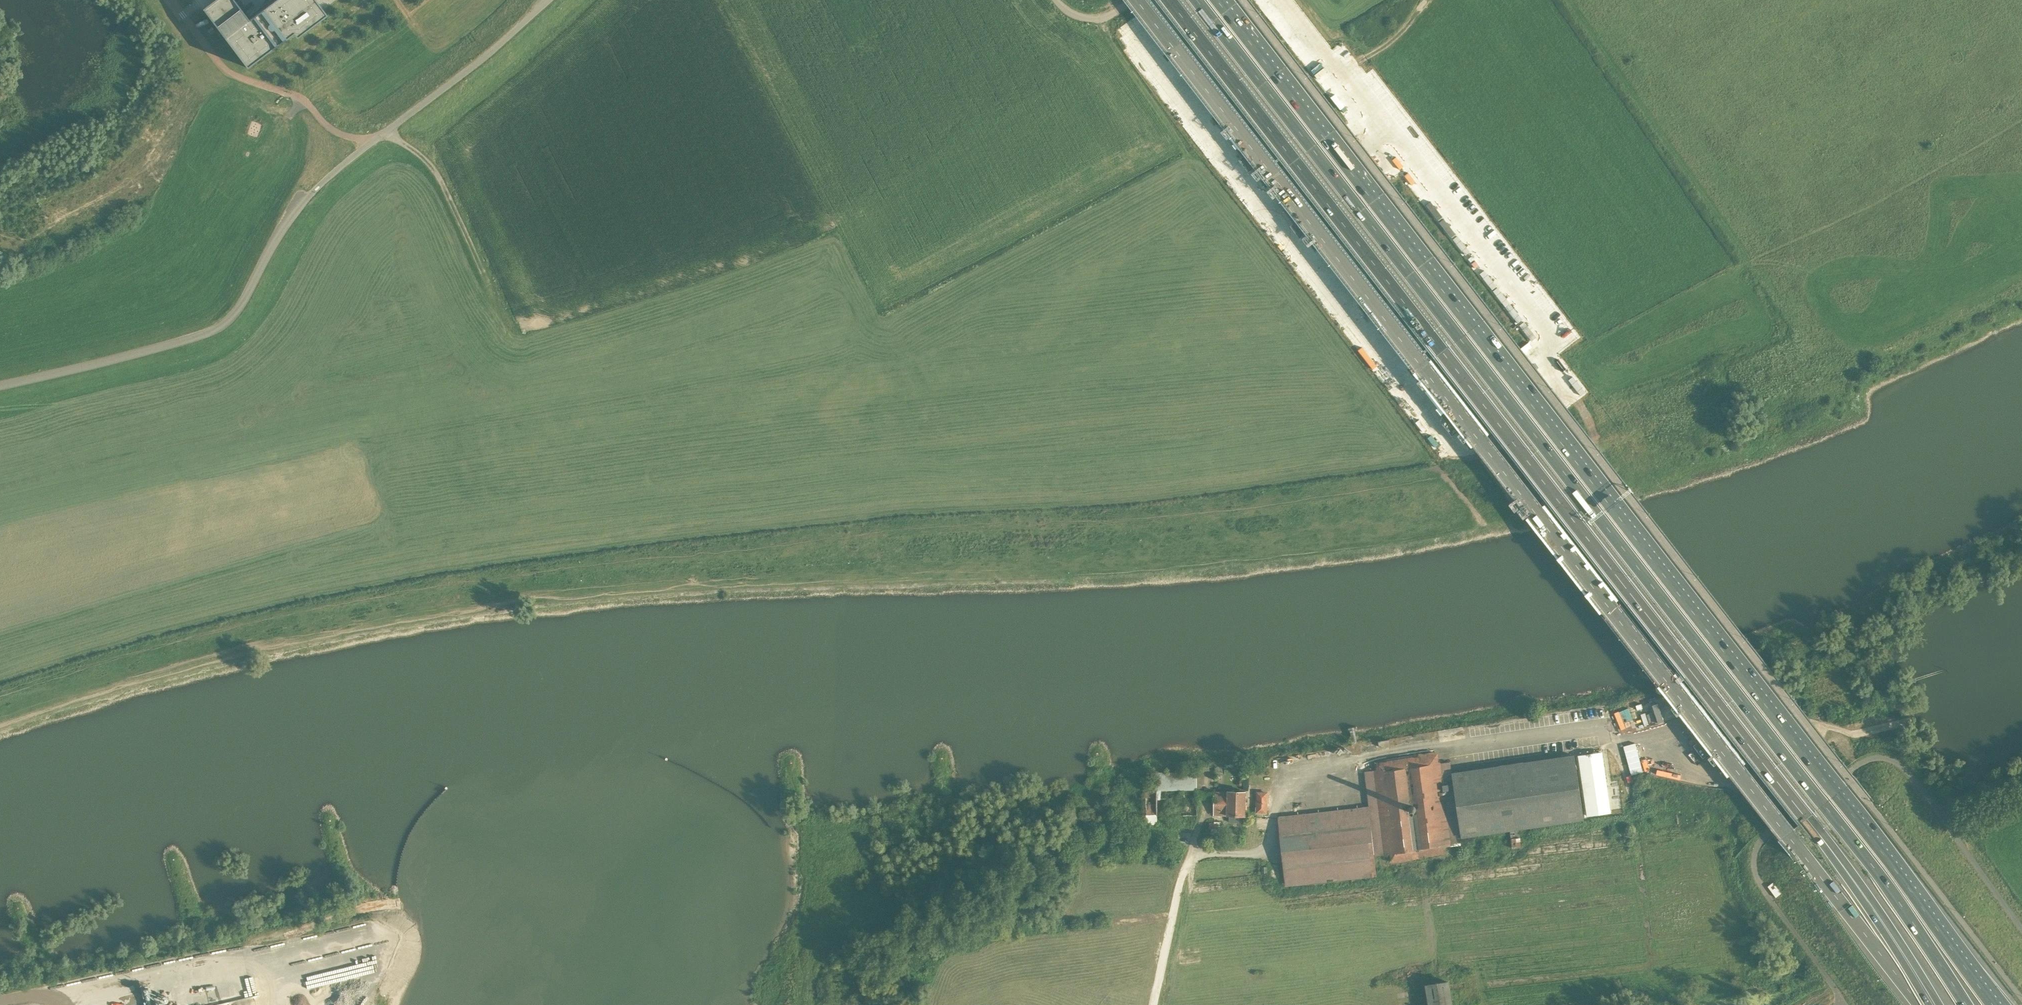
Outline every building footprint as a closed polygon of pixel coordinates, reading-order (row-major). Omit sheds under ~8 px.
[(249,19),(234,0),(214,0),(203,9),(205,11),(247,68),(293,33),(297,38),(326,15),(315,0),(274,0),(249,19)] [(1364,771),(1368,806),(1279,816),(1279,819),(1277,819),(1285,886),(1376,876),(1374,856),(1384,854),(1386,865),(1452,855),(1450,846),(1461,845),(1460,838),(1461,838),(1583,819),(1574,754),(1451,772),(1450,761),(1440,763),(1437,753),(1432,752),(1404,755),(1387,758),(1373,762),(1373,770),(1364,771)] [(1602,752),(1578,755),(1587,815),(1611,812),(1602,752)] [(1157,773),(1157,790),(1197,789),(1197,772),(1157,773)] [(1229,815),(1230,791),(1227,791),(1227,792),(1214,792),(1213,814),(1226,815),(1229,815)] [(1230,791),(1229,815),(1245,816),(1246,792),(1230,791)] [(1257,792),(1257,811),(1266,812),(1266,792),(1257,792)] [(1510,846),(1519,846),(1519,836),(1510,836),(1510,846)] [(1449,980),(1425,984),(1428,1004),(1453,1004),(1449,980)]
